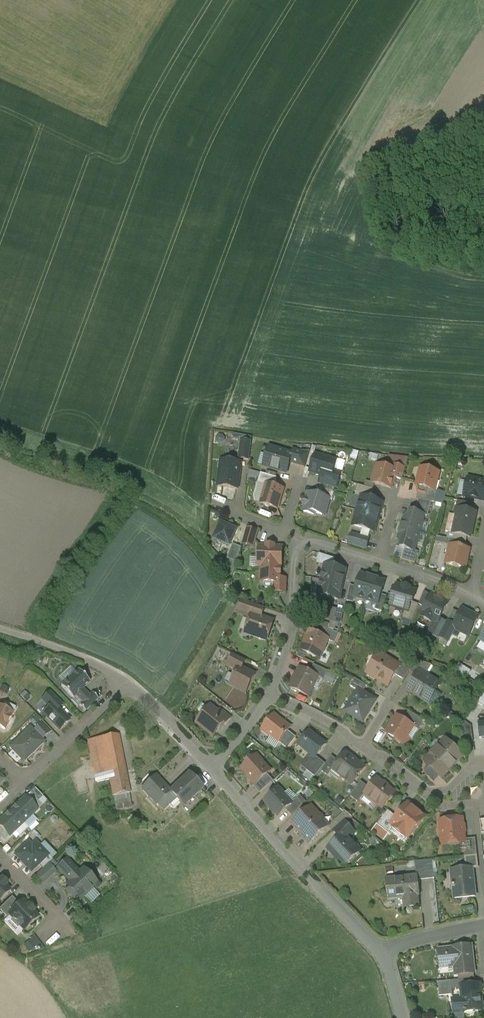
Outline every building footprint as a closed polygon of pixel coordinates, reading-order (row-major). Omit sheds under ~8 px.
[(251,442),(242,441),(239,459),(249,460),(251,442)] [(292,455),(269,448),(267,456),(269,460),(267,467),(266,468),(280,472),(287,474),(290,463),(293,455),(292,455)] [(310,452),(293,451),(292,455),(293,455),(290,463),(305,468),(310,452)] [(336,462),(315,456),(310,472),(322,476),(331,479),(334,471),(336,462)] [(408,459),(401,458),(398,467),(395,466),(394,470),(397,471),(394,478),(402,481),(408,459)] [(241,463),(221,461),(218,487),(237,489),(241,463)] [(394,470),(378,466),(372,484),(391,489),(392,486),(394,485),(395,482),(394,480),(394,478),(397,471),(394,470)] [(430,470),(424,468),(422,469),(421,469),(416,487),(417,487),(435,492),(435,491),(439,474),(430,472),(430,470)] [(341,474),(334,471),(331,479),(322,476),(320,483),(337,488),(341,474)] [(277,479),(261,474),(258,484),(266,486),(266,485),(274,488),(277,479)] [(468,479),(464,497),(483,501),(483,495),(483,483),(468,479)] [(274,488),(266,485),(266,486),(261,504),(278,509),(283,490),(274,488)] [(373,490),(358,486),(355,496),(361,498),(361,497),(370,500),(373,490)] [(435,492),(417,487),(419,490),(419,494),(418,494),(417,501),(418,501),(432,503),(435,503),(438,492),(435,491),(435,492)] [(334,493),(317,488),(315,496),(329,500),(332,501),(334,493)] [(315,496),(310,494),(308,501),(307,500),(305,506),(306,506),(304,512),(314,515),(315,513),(322,516),(324,509),(326,510),(329,500),(315,496)] [(370,500),(361,497),(361,498),(357,512),(378,518),(382,503),(370,500)] [(432,503),(418,501),(415,513),(425,516),(424,516),(428,517),(432,503)] [(472,505),(458,502),(456,509),(470,512),(472,505)] [(470,512),(456,509),(454,516),(457,517),(453,534),(470,538),(475,519),(469,518),(470,512)] [(378,518),(357,512),(353,527),(374,533),(378,518)] [(415,513),(410,512),(409,516),(404,519),(401,529),(419,534),(424,516),(425,516),(415,513)] [(237,531),(221,523),(213,540),(230,547),(237,531)] [(257,532),(247,529),(243,541),(254,544),(257,532)] [(419,534),(401,529),(398,539),(401,544),(400,548),(405,550),(414,552),(419,534)] [(369,540),(352,535),(349,545),(366,550),(369,540)] [(458,542),(448,540),(447,545),(450,546),(457,548),(458,542)] [(241,548),(233,545),(227,559),(237,563),(241,548)] [(275,547),(267,546),(267,548),(260,547),(259,547),(259,548),(260,548),(259,552),(258,552),(257,558),(259,558),(259,565),(259,566),(258,566),(259,566),(262,566),(262,570),(260,570),(260,578),(262,578),(262,579),(268,580),(268,583),(275,584),(275,579),(279,579),(280,576),(281,576),(281,570),(280,570),(280,567),(281,567),(282,549),(282,548),(274,548),(275,547)] [(457,548),(450,546),(446,565),(465,569),(469,550),(465,549),(457,548)] [(414,552),(405,550),(402,560),(415,564),(418,553),(414,552)] [(346,571),(325,566),(318,596),(339,600),(346,571)] [(370,578),(361,575),(357,588),(354,597),(355,598),(366,601),(373,578),(370,577),(370,578)] [(376,579),(373,578),(366,601),(377,604),(378,605),(381,596),(385,583),(376,580),(376,579)] [(279,579),(275,579),(275,584),(274,593),(286,593),(286,580),(279,579)] [(357,588),(350,586),(347,602),(353,604),(355,598),(354,597),(357,588)] [(404,587),(403,588),(397,586),(396,586),(396,587),(390,606),(390,607),(391,607),(398,609),(397,610),(405,613),(405,611),(408,612),(411,605),(413,604),(413,603),(416,593),(416,592),(410,590),(410,589),(409,589),(409,590),(404,588),(405,587),(404,587)] [(381,596),(378,605),(377,604),(375,610),(382,613),(387,597),(381,596)] [(448,605),(431,596),(421,616),(424,617),(424,620),(430,623),(432,622),(435,623),(438,625),(440,620),(448,605)] [(241,602),(235,614),(250,619),(252,615),(246,613),(249,605),(241,602)] [(413,604),(411,605),(408,612),(405,611),(405,613),(403,619),(412,622),(419,606),(413,603),(413,604)] [(264,610),(249,605),(246,613),(252,615),(261,618),(264,610)] [(454,626),(453,628),(455,629),(469,636),(478,618),(463,610),(454,626)] [(261,618),(252,615),(250,619),(246,632),(255,635),(254,637),(258,638),(259,640),(261,641),(263,640),(267,641),(273,625),(265,623),(266,619),(261,618)] [(438,625),(435,623),(429,635),(438,639),(439,638),(447,624),(440,620),(438,625)] [(447,624),(439,638),(448,643),(455,629),(453,628),(454,626),(447,622),(447,624)] [(339,635),(322,629),(319,636),(328,640),(328,641),(335,644),(339,635)] [(319,636),(310,632),(301,651),(319,659),(322,654),(324,654),(326,649),(325,648),(328,641),(328,640),(319,636)] [(397,666),(379,654),(367,674),(388,687),(395,675),(400,667),(397,666)] [(246,662),(234,655),(228,666),(238,671),(240,668),(242,669),(246,662)] [(412,667),(401,660),(397,666),(400,667),(395,675),(404,681),(409,672),(412,667)] [(432,666),(416,661),(412,667),(409,672),(417,677),(420,673),(426,676),(432,666)] [(328,672),(314,666),(310,674),(318,677),(318,678),(324,681),(328,672)] [(242,669),(240,668),(238,671),(230,685),(246,694),(256,676),(242,669)] [(310,674),(300,669),(291,688),(308,697),(318,678),(318,677),(310,674)] [(78,671),(61,687),(73,699),(76,697),(83,690),(90,683),(78,671)] [(325,680),(335,684),(338,678),(329,673),(325,680)] [(426,676),(420,673),(417,677),(408,691),(428,704),(440,685),(426,676)] [(367,687),(355,680),(351,687),(358,692),(359,691),(363,694),(367,687)] [(83,690),(76,697),(82,704),(90,697),(83,690)] [(363,694),(359,691),(358,692),(346,712),(362,722),(375,701),(363,694)] [(69,721),(54,706),(59,702),(50,693),(42,701),(50,708),(44,714),(60,731),(69,721)] [(82,704),(80,706),(85,712),(98,700),(93,694),(90,697),(82,704)] [(0,707),(0,728),(5,730),(16,708),(5,703),(2,708),(0,707)] [(231,718),(221,710),(217,716),(225,723),(221,728),(222,729),(231,718)] [(211,712),(207,717),(204,715),(197,724),(213,737),(221,728),(225,723),(217,716),(211,712)] [(424,722),(409,713),(404,721),(413,727),(412,727),(418,731),(424,722)] [(290,729),(274,716),(263,731),(264,731),(263,732),(269,738),(270,736),(279,743),(288,732),(290,729)] [(404,721),(398,717),(397,717),(396,717),(397,718),(387,734),(386,734),(387,735),(387,734),(395,740),(396,742),(400,744),(402,744),(406,746),(407,745),(403,743),(412,727),(413,727),(404,721)] [(471,728),(464,723),(462,725),(463,734),(472,733),(471,728)] [(43,743),(30,729),(10,748),(24,762),(43,743)] [(297,739),(288,732),(279,743),(288,750),(297,739)] [(326,746),(309,733),(305,739),(305,743),(301,748),(312,757),(315,759),(316,758),(326,746)] [(472,733),(463,734),(464,745),(473,744),(472,733)] [(118,735),(89,741),(96,776),(109,774),(115,803),(130,801),(118,735)] [(463,757),(446,741),(435,752),(452,768),(463,757)] [(452,768),(435,752),(425,763),(441,779),(452,768)] [(365,769),(346,754),(339,763),(334,769),(335,769),(341,774),(339,775),(352,785),(365,769)] [(315,759),(312,757),(303,769),(315,779),(321,772),(326,766),(316,758),(315,759)] [(263,763),(259,763),(255,758),(242,770),(255,785),(256,785),(267,775),(271,772),(263,763)] [(339,763),(332,758),(326,766),(321,772),(328,777),(335,769),(334,769),(339,763)] [(189,775),(170,793),(176,800),(183,807),(202,789),(189,775)] [(267,775),(256,785),(255,785),(254,786),(260,794),(274,782),(267,775)] [(170,793),(155,777),(142,790),(163,812),(176,800),(170,793)] [(383,784),(377,780),(371,787),(365,795),(365,796),(372,801),(372,803),(376,806),(378,805),(383,809),(395,794),(388,789),(388,788),(384,784),(383,784)] [(361,783),(350,797),(356,802),(367,788),(361,783)] [(367,788),(356,802),(359,804),(365,796),(365,795),(371,787),(367,788)] [(35,789),(30,794),(39,803),(44,798),(35,789)] [(278,789),(264,802),(279,817),(286,811),(292,805),(292,804),(286,798),(286,796),(281,791),(279,790),(278,789)] [(30,794),(25,798),(37,811),(42,806),(39,803),(30,794)] [(25,798),(11,812),(23,824),(37,811),(25,798)] [(297,799),(292,804),(292,805),(286,811),(292,817),(304,807),(297,799)] [(130,801),(115,803),(116,809),(131,806),(130,801)] [(410,804),(408,805),(397,819),(392,826),(394,827),(409,839),(425,819),(412,809),(413,808),(412,806),(410,804)] [(329,828),(311,808),(293,824),(304,836),(303,837),(310,844),(329,828)] [(11,812),(0,822),(0,828),(9,838),(23,824),(11,812)] [(388,812),(377,827),(388,836),(394,827),(392,826),(397,819),(388,812)] [(463,820),(441,822),(442,836),(441,836),(440,837),(441,843),(442,844),(443,844),(443,848),(463,846),(465,846),(465,841),(464,834),(465,833),(465,826),(463,827),(463,820)] [(356,834),(345,822),(333,832),(340,840),(344,836),(349,841),(356,834)] [(0,828),(0,838),(4,842),(9,838),(0,828)] [(349,841),(344,836),(340,840),(328,850),(338,861),(339,861),(340,860),(345,865),(347,865),(360,853),(349,841)] [(476,840),(465,841),(465,846),(463,846),(465,858),(477,857),(476,840)] [(28,844),(15,856),(31,873),(39,865),(48,856),(38,846),(34,850),(28,844)] [(48,856),(39,865),(43,870),(52,861),(48,856)] [(477,857),(465,858),(466,871),(473,870),(473,868),(479,868),(477,857)] [(67,861),(57,870),(70,883),(66,886),(80,900),(97,884),(83,869),(79,874),(67,861)] [(433,862),(415,864),(419,864),(420,881),(435,880),(433,862)] [(466,871),(452,873),(453,873),(454,888),(450,888),(451,890),(453,890),(455,900),(476,898),(475,898),(474,885),(475,885),(473,870),(466,871)] [(417,878),(388,881),(389,900),(405,898),(406,909),(418,907),(417,897),(419,897),(417,878)] [(9,892),(5,887),(7,885),(2,880),(0,882),(0,901),(9,892)] [(0,909),(0,912),(7,919),(9,916),(19,906),(12,898),(0,909)] [(28,908),(23,902),(19,906),(9,916),(24,931),(38,918),(33,913),(34,912),(29,907),(28,908)] [(26,944),(30,952),(38,948),(35,940),(26,944)] [(471,947),(453,949),(453,950),(439,952),(441,969),(455,967),(456,977),(459,976),(464,976),(474,975),(471,947)] [(451,982),(438,984),(440,997),(453,996),(451,982)] [(480,986),(462,987),(463,996),(465,996),(465,1003),(453,1004),(453,1002),(452,1002),(454,1014),(464,1013),(464,1014),(482,1012),(480,986)]
